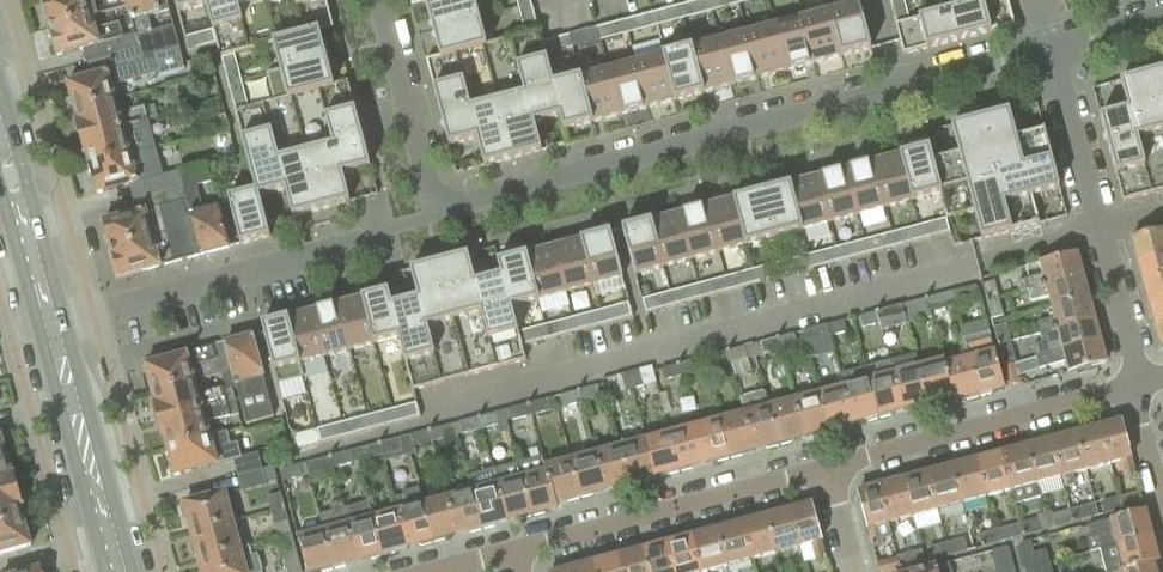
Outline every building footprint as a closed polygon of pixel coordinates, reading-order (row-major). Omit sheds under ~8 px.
[(49,29),(95,17),(126,8),(124,0),(46,0),(41,1),(49,29)] [(126,8),(133,36),(137,49),(141,64),(153,60),(152,56),(179,49),(173,26),(152,32),(151,31),(148,17),(169,11),(167,5),(168,5),(166,0),(124,0),(126,8)] [(206,6),(206,5),(205,0),(174,0),(178,13),(206,6)] [(220,59),(235,55),(273,45),(319,33),(333,29),(325,0),(205,0),(206,5),(206,6),(213,32),(216,45),(220,59)] [(411,8),(425,4),(442,0),(409,0),(411,8)] [(432,31),(479,19),(474,0),(442,0),(425,4),(432,31)] [(708,0),(700,0),(679,5),(683,20),(711,12),(708,0)] [(737,0),(708,0),(711,12),(739,5),(737,0)] [(895,26),(909,22),(903,0),(899,0),(889,3),(895,26)] [(1014,26),(1007,0),(992,0),(956,10),(950,11),(958,41),(1014,26)] [(956,10),(992,0),(954,0),(956,10)] [(842,57),(870,50),(858,3),(829,11),(842,57)] [(683,20),(679,5),(652,13),(652,14),(655,27),(683,20)] [(532,11),(519,14),(519,16),(524,35),(537,31),(532,11)] [(814,65),(842,57),(829,11),(802,18),(814,65)] [(895,27),(903,56),(958,41),(950,11),(909,22),(895,26),(895,27)] [(652,14),(630,20),(634,33),(655,27),(652,14)] [(93,17),(49,29),(50,32),(57,57),(84,49),(88,63),(137,49),(133,36),(124,39),(119,24),(97,30),(93,17)] [(786,72),(814,65),(802,18),(774,26),(786,72)] [(432,31),(439,58),(486,45),(479,19),(432,31)] [(618,23),(596,29),(600,42),(622,36),(618,23)] [(758,79),(786,72),(774,26),(746,33),(758,79)] [(596,29),(576,34),(579,47),(600,42),(596,29)] [(553,84),(545,56),(541,42),(538,31),(524,35),(486,45),(439,58),(425,62),(448,147),(476,139),(483,167),(541,152),(534,124),(559,118),(560,117),(552,85),(553,84)] [(211,32),(192,37),(196,49),(215,44),(211,32)] [(273,45),(279,71),(280,71),(326,59),(319,33),(273,45)] [(731,87),(758,79),(746,33),(718,40),(731,87)] [(563,38),(542,43),(546,56),(566,51),(563,38)] [(703,94),(731,87),(718,40),(691,48),(703,94)] [(675,102),(703,94),(691,48),(663,55),(675,102)] [(88,63),(92,77),(67,84),(74,111),(115,100),(111,86),(136,79),(133,66),(141,64),(137,49),(88,63)] [(179,49),(152,56),(153,60),(154,60),(158,77),(184,70),(179,49)] [(647,109),(675,102),(663,55),(635,63),(647,109)] [(234,56),(221,59),(226,79),(239,75),(234,56)] [(279,71),(266,74),(273,102),(333,86),(326,59),(280,71),(279,71)] [(620,116),(647,109),(635,63),(607,70),(620,116)] [(592,124),(620,116),(607,70),(579,77),(592,124)] [(1162,192),(1162,71),(1120,82),(1127,110),(1099,117),(1122,203),(1162,192)] [(563,131),(592,124),(579,77),(553,84),(552,85),(560,117),(559,118),(563,131)] [(251,99),(270,93),(266,79),(246,86),(251,99)] [(370,168),(347,82),(333,86),(273,102),(249,108),(234,112),(255,192),(256,192),(258,197),(259,197),(284,190),(292,218),(349,203),(342,175),(370,168)] [(242,88),(229,92),(235,112),(248,108),(242,88)] [(72,112),(79,139),(148,121),(144,107),(119,113),(115,100),(74,111),(72,112)] [(958,155),(932,162),(939,195),(945,219),(946,220),(973,212),(981,240),(1039,225),(1031,197),(1059,190),(1044,132),(1016,139),(1008,112),(951,127),(958,155)] [(148,121),(79,139),(87,167),(130,156),(155,149),(151,134),(148,121)] [(928,148),(900,155),(913,202),(939,195),(932,162),(928,148)] [(130,156),(87,167),(87,168),(90,168),(97,195),(128,186),(153,180),(157,193),(180,186),(182,186),(180,176),(179,174),(178,171),(163,176),(159,162),(155,149),(130,156)] [(900,155),(872,163),(885,209),(913,202),(900,155)] [(872,163),(844,170),(857,216),(885,209),(872,163)] [(180,176),(182,186),(183,190),(182,190),(193,228),(200,256),(201,256),(228,249),(217,209),(204,212),(197,186),(212,182),(208,168),(180,176)] [(844,170),(817,178),(829,224),(857,216),(844,170)] [(817,178),(789,185),(801,231),(829,224),(817,178)] [(789,185),(761,192),(773,239),(801,231),(789,185)] [(135,214),(102,223),(110,250),(158,236),(174,232),(176,232),(176,233),(192,229),(193,228),(182,190),(183,190),(182,186),(180,186),(157,193),(161,207),(135,214)] [(269,238),(259,197),(258,197),(256,192),(255,192),(227,200),(239,246),(269,238)] [(761,192),(733,200),(745,246),(773,239),(761,192)] [(733,200),(705,207),(717,253),(745,246),(733,200)] [(705,207),(677,215),(689,261),(717,253),(705,207)] [(677,215),(649,222),(662,268),(689,261),(677,215)] [(945,220),(926,225),(930,238),(948,233),(945,220)] [(662,268),(649,222),(621,230),(634,276),(662,268)] [(919,227),(899,232),(902,245),(922,240),(919,227)] [(124,277),(200,256),(193,228),(176,233),(176,232),(174,232),(158,236),(110,250),(116,273),(124,277)] [(1137,263),(1162,256),(1162,230),(1130,239),(1137,263)] [(610,233),(582,240),(594,286),(622,279),(610,233)] [(885,236),(864,242),(867,254),(888,249),(885,236)] [(582,240),(554,247),(566,294),(594,286),(582,240)] [(864,242),(843,247),(847,260),(867,254),(864,242)] [(554,247),(526,255),(538,301),(566,294),(554,247)] [(829,251),(809,256),(813,269),(832,264),(829,251)] [(1041,276),(1018,282),(1020,293),(1028,291),(1082,277),(1075,254),(1038,264),(1041,276)] [(497,263),(501,276),(509,309),(511,308),(538,301),(526,255),(497,263)] [(467,256),(438,263),(454,322),(483,314),(475,283),(467,256)] [(809,256),(788,262),(791,275),(813,269),(809,256)] [(1143,284),(1162,279),(1162,256),(1137,263),(1143,284)] [(410,271),(417,299),(425,330),(454,322),(438,263),(410,271)] [(771,266),(753,271),(756,284),(774,279),(771,266)] [(753,271),(732,277),(735,289),(756,284),(753,271)] [(501,276),(475,283),(483,314),(490,343),(518,335),(518,334),(511,308),(509,309),(501,276)] [(1047,298),(1050,308),(1087,298),(1082,277),(1028,291),(1031,302),(1047,298)] [(1149,306),(1162,302),(1162,279),(1143,284),(1149,306)] [(718,281),(697,286),(700,299),(721,293),(718,281)] [(994,282),(981,285),(985,302),(998,299),(994,282)] [(697,286),(676,292),(679,304),(700,299),(697,286)] [(973,287),(951,293),(954,305),(979,298),(977,289),(973,287)] [(388,292),(362,298),(374,345),(398,338),(400,338),(391,306),(388,292)] [(663,295),(642,301),(645,313),(666,308),(663,295)] [(943,295),(926,300),(929,311),(946,307),(943,295)] [(362,298),(337,305),(349,351),(374,345),(362,298)] [(1036,324),(1039,334),(1093,320),(1087,298),(1050,308),(1053,319),(1036,324)] [(417,299),(391,306),(400,338),(398,338),(406,366),(433,358),(425,330),(417,299)] [(998,299),(985,302),(990,320),(1003,317),(998,299)] [(926,300),(901,306),(906,326),(931,319),(929,311),(926,300)] [(1154,327),(1162,325),(1162,302),(1149,306),(1154,327)] [(627,304),(606,310),(609,323),(630,317),(627,304)] [(337,305),(311,312),(324,358),(349,351),(337,305)] [(901,306),(876,313),(879,324),(882,333),(906,326),(901,306)] [(311,312),(288,318),(300,364),(304,378),(327,372),(323,358),(324,358),(311,312)] [(594,313),(573,319),(576,332),(597,326),(594,313)] [(876,313),(858,318),(862,329),(879,324),(876,313)] [(300,364),(288,318),(261,325),(277,386),(304,378),(300,364)] [(573,319),(550,325),(554,338),(576,332),(573,319)] [(1042,344),(1032,347),(1035,359),(1061,352),(1062,351),(1065,351),(1099,342),(1093,320),(1039,334),(1042,344)] [(843,322),(827,326),(829,337),(847,333),(843,322)] [(1005,325),(992,329),(997,346),(1010,342),(1005,325)] [(1154,327),(1160,350),(1162,349),(1162,325),(1154,327)] [(823,327),(801,333),(808,360),(834,354),(829,337),(827,326),(823,327)] [(539,328),(518,334),(522,346),(542,341),(539,328)] [(964,340),(968,358),(979,397),(990,394),(991,391),(1003,388),(989,334),(964,340)] [(793,335),(777,339),(780,351),(796,347),(793,335)] [(252,337),(223,345),(230,372),(234,386),(236,386),(246,425),(274,418),(252,337)] [(777,339),(760,344),(763,356),(780,351),(777,339)] [(1010,342),(997,346),(1002,363),(1015,360),(1010,342)] [(1061,352),(1035,359),(1038,370),(1048,367),(1064,363),(1065,366),(1067,374),(1105,364),(1099,342),(1065,351),(1062,351),(1061,352)] [(149,394),(150,395),(196,383),(196,382),(230,372),(223,345),(150,364),(146,372),(152,393),(149,394)] [(744,348),(727,352),(730,363),(733,375),(750,371),(744,348)] [(727,352),(710,357),(713,368),(730,363),(727,352)] [(914,355),(889,362),(902,410),(913,407),(915,409),(928,406),(917,366),(914,355)] [(943,359),(941,360),(951,397),(952,402),(964,399),(966,401),(979,397),(968,358),(945,364),(943,359)] [(941,360),(917,366),(928,406),(940,403),(940,400),(951,397),(941,360)] [(694,361),(677,366),(680,378),(697,373),(694,361)] [(889,362),(864,368),(878,419),(891,416),(891,413),(902,410),(889,362)] [(1003,368),(1008,387),(1021,384),(1015,364),(1003,368)] [(677,366),(661,371),(664,382),(680,378),(677,366)] [(840,375),(843,386),(852,423),(864,420),(866,423),(878,419),(864,368),(840,375)] [(639,371),(627,374),(631,390),(643,387),(639,371)] [(627,374),(614,377),(619,393),(631,390),(627,374)] [(196,383),(150,395),(157,422),(203,409),(225,403),(221,391),(221,389),(200,395),(196,383)] [(843,386),(818,393),(828,433),(841,430),(842,426),(852,423),(843,386)] [(597,387),(577,392),(580,404),(600,399),(597,387)] [(231,388),(221,391),(225,403),(235,400),(231,388)] [(577,392),(559,397),(562,409),(580,404),(577,392)] [(739,399),(743,413),(753,450),(764,447),(766,449),(779,446),(768,406),(764,392),(739,399)] [(818,393),(793,400),(803,437),(814,434),(816,436),(828,433),(818,393)] [(235,400),(225,403),(229,417),(239,414),(235,400)] [(546,400),(527,405),(531,417),(550,412),(546,400)] [(793,400),(768,406),(779,446),(791,443),(792,440),(803,437),(793,400)] [(203,409),(157,422),(165,450),(211,437),(207,423),(229,417),(225,403),(203,409)] [(415,405),(398,409),(401,422),(418,418),(415,405)] [(527,405),(509,410),(512,422),(531,417),(527,405)] [(386,412),(366,418),(370,430),(389,425),(386,412)] [(743,413),(718,420),(729,459),(741,456),(742,453),(753,450),(743,413)] [(494,414),(478,418),(481,430),(497,426),(494,414)] [(366,418),(347,423),(351,435),(370,430),(366,418)] [(478,418),(460,423),(463,435),(481,430),(478,418)] [(718,420),(693,426),(703,463),(714,460),(716,463),(729,459),(718,420)] [(1104,427),(1101,428),(1111,466),(1121,463),(1125,481),(1136,478),(1121,422),(1116,423),(1114,421),(1105,423),(1104,427)] [(336,426),(317,431),(321,444),(339,439),(336,426)] [(448,426),(428,432),(431,443),(452,438),(448,426)] [(693,426),(668,433),(679,473),(691,469),(692,466),(703,463),(693,426)] [(1087,428),(1075,431),(1086,472),(1111,466),(1101,428),(1089,431),(1087,428)] [(316,431),(291,438),(294,451),(294,452),(319,445),(316,431)] [(1062,438),(1051,441),(1061,479),(1064,488),(1075,485),(1072,476),(1086,472),(1075,431),(1063,435),(1062,438)] [(211,437),(165,450),(167,450),(175,477),(198,470),(233,461),(238,478),(263,471),(258,452),(239,457),(236,445),(230,446),(227,432),(211,437)] [(428,432),(410,436),(413,448),(431,443),(428,432)] [(668,433),(643,439),(653,477),(664,474),(667,476),(679,473),(668,433)] [(635,442),(618,446),(629,486),(642,483),(642,480),(653,477),(643,439),(635,442)] [(398,440),(378,445),(381,457),(383,456),(401,451),(398,440)] [(1037,442),(1026,445),(1036,485),(1061,479),(1051,441),(1040,444),(1037,442)] [(378,445),(359,450),(362,462),(381,457),(378,445)] [(1012,451),(1001,454),(1012,492),(1015,505),(1040,499),(1036,485),(1026,445),(1013,448),(1012,451)] [(618,446),(593,453),(603,490),(615,487),(617,489),(629,486),(618,446)] [(349,453),(328,458),(331,470),(340,467),(352,464),(349,453)] [(593,453),(569,459),(579,499),(597,495),(598,491),(603,490),(593,453)] [(978,460),(977,461),(987,499),(1012,492),(1001,454),(991,457),(987,455),(979,457),(978,460)] [(541,457),(516,464),(531,517),(544,514),(544,511),(556,508),(555,503),(554,503),(546,471),(545,471),(544,466),(541,457)] [(328,458),(304,464),(310,485),(334,479),(328,458)] [(569,459),(544,466),(545,471),(546,471),(554,503),(555,503),(565,500),(568,502),(579,499),(569,459)] [(964,461),(951,465),(962,505),(987,499),(977,461),(966,463),(964,461)] [(17,492),(9,463),(7,463),(0,465),(0,497),(17,492)] [(516,464),(491,470),(505,521),(516,518),(520,520),(531,517),(516,464)] [(938,471),(927,474),(937,512),(962,505),(951,465),(939,468),(938,471)] [(299,466),(282,471),(280,474),(282,483),(303,477),(299,466)] [(467,477),(470,490),(481,531),(493,528),(495,524),(505,521),(491,470),(467,477)] [(263,471),(238,478),(242,493),(267,486),(263,471)] [(913,475),(902,478),(912,518),(937,512),(927,474),(917,477),(913,475)] [(889,484),(878,487),(888,525),(912,518),(902,478),(890,481),(889,484)] [(861,492),(857,493),(872,548),(883,546),(881,542),(891,539),(888,525),(878,487),(873,488),(871,486),(863,488),(861,492)] [(393,500),(395,510),(405,548),(417,545),(420,547),(431,544),(420,504),(416,489),(403,493),(404,497),(393,500)] [(470,490),(445,497),(455,535),(467,532),(470,534),(481,531),(470,490)] [(22,519),(25,518),(17,492),(0,497),(0,525),(22,519)] [(188,522),(191,533),(236,521),(233,509),(228,510),(224,494),(183,505),(184,508),(182,511),(184,520),(188,522)] [(1140,494),(1120,499),(1123,510),(1143,505),(1140,494)] [(279,495),(266,498),(270,512),(283,509),(279,495)] [(445,497),(420,504),(431,544),(444,541),(445,538),(455,535),(445,497)] [(1123,510),(1120,499),(1119,497),(1100,502),(1104,515),(1123,510)] [(317,517),(321,530),(331,571),(344,567),(346,564),(356,561),(342,510),(340,503),(331,506),(333,513),(317,517)] [(367,504),(342,510),(356,561),(367,558),(370,560),(381,557),(370,517),(367,504)] [(794,510),(792,510),(802,548),(806,563),(815,560),(816,564),(826,561),(811,506),(807,507),(803,504),(795,506),(794,510)] [(1086,507),(1068,512),(1071,524),(1090,519),(1086,507)] [(283,509),(270,512),(274,526),(287,523),(283,509)] [(395,510),(370,517),(381,557),(394,554),(395,551),(405,548),(395,510)] [(777,511),(766,514),(777,554),(802,548),(792,510),(780,514),(777,511)] [(941,524),(937,512),(912,518),(916,531),(941,524)] [(1068,512),(1052,516),(1056,528),(1071,524),(1068,512)] [(1101,532),(1106,549),(1151,537),(1144,512),(1088,526),(1091,535),(1101,532)] [(752,521),(742,524),(752,561),(777,554),(766,514),(753,518),(752,521)] [(1020,521),(1024,534),(1040,530),(1037,517),(1020,521)] [(29,546),(22,519),(0,525),(0,554),(29,546)] [(236,521),(191,533),(194,545),(192,548),(194,557),(198,559),(199,562),(240,551),(239,549),(237,542),(235,534),(240,533),(236,521)] [(727,525),(717,527),(727,567),(752,561),(742,524),(731,527),(727,525)] [(1018,525),(1001,529),(1004,542),(1021,538),(1018,525)] [(693,537),(702,571),(710,571),(727,567),(717,527),(704,531),(703,534),(693,537)] [(321,530),(296,537),(305,571),(316,571),(317,571),(318,571),(327,571),(331,571),(321,530)] [(995,531),(978,536),(981,548),(999,544),(995,531)] [(1101,551),(1106,549),(1101,532),(1091,535),(1084,536),(1089,554),(1101,551)] [(287,571),(301,571),(292,536),(278,540),(287,571)] [(667,544),(674,571),(702,571),(693,537),(681,540),(677,538),(670,540),(669,543),(667,544)] [(1106,571),(1117,571),(1122,571),(1153,563),(1153,564),(1158,563),(1151,537),(1106,549),(1101,551),(1106,571)] [(963,539),(946,544),(949,557),(967,552),(963,539)] [(1020,544),(1018,549),(1024,570),(1036,566),(1033,556),(1030,542),(1020,544)] [(642,547),(649,571),(674,571),(667,544),(656,547),(653,544),(642,547)] [(946,544),(928,549),(932,561),(949,557),(946,544)] [(199,562),(202,571),(261,571),(257,555),(251,557),(249,549),(248,547),(239,549),(240,551),(199,562)] [(618,557),(622,571),(649,571),(642,547),(630,550),(629,554),(618,557)] [(990,553),(995,571),(1014,571),(1008,550),(1005,548),(990,553)] [(914,552),(896,557),(897,559),(900,570),(913,567),(918,565),(924,563),(921,551),(914,552)] [(1033,556),(1036,566),(1049,563),(1047,552),(1033,556)] [(592,560),(596,571),(622,571),(618,557),(607,560),(604,557),(592,560)] [(897,559),(877,564),(879,571),(892,571),(900,570),(897,559)] [(569,570),(570,571),(596,571),(592,560),(581,563),(580,567),(569,570)] [(1024,570),(1024,571),(1052,571),(1049,563),(1036,566),(1024,570)] [(1153,564),(1153,563),(1122,571),(1117,571),(1155,571),(1153,564)]
